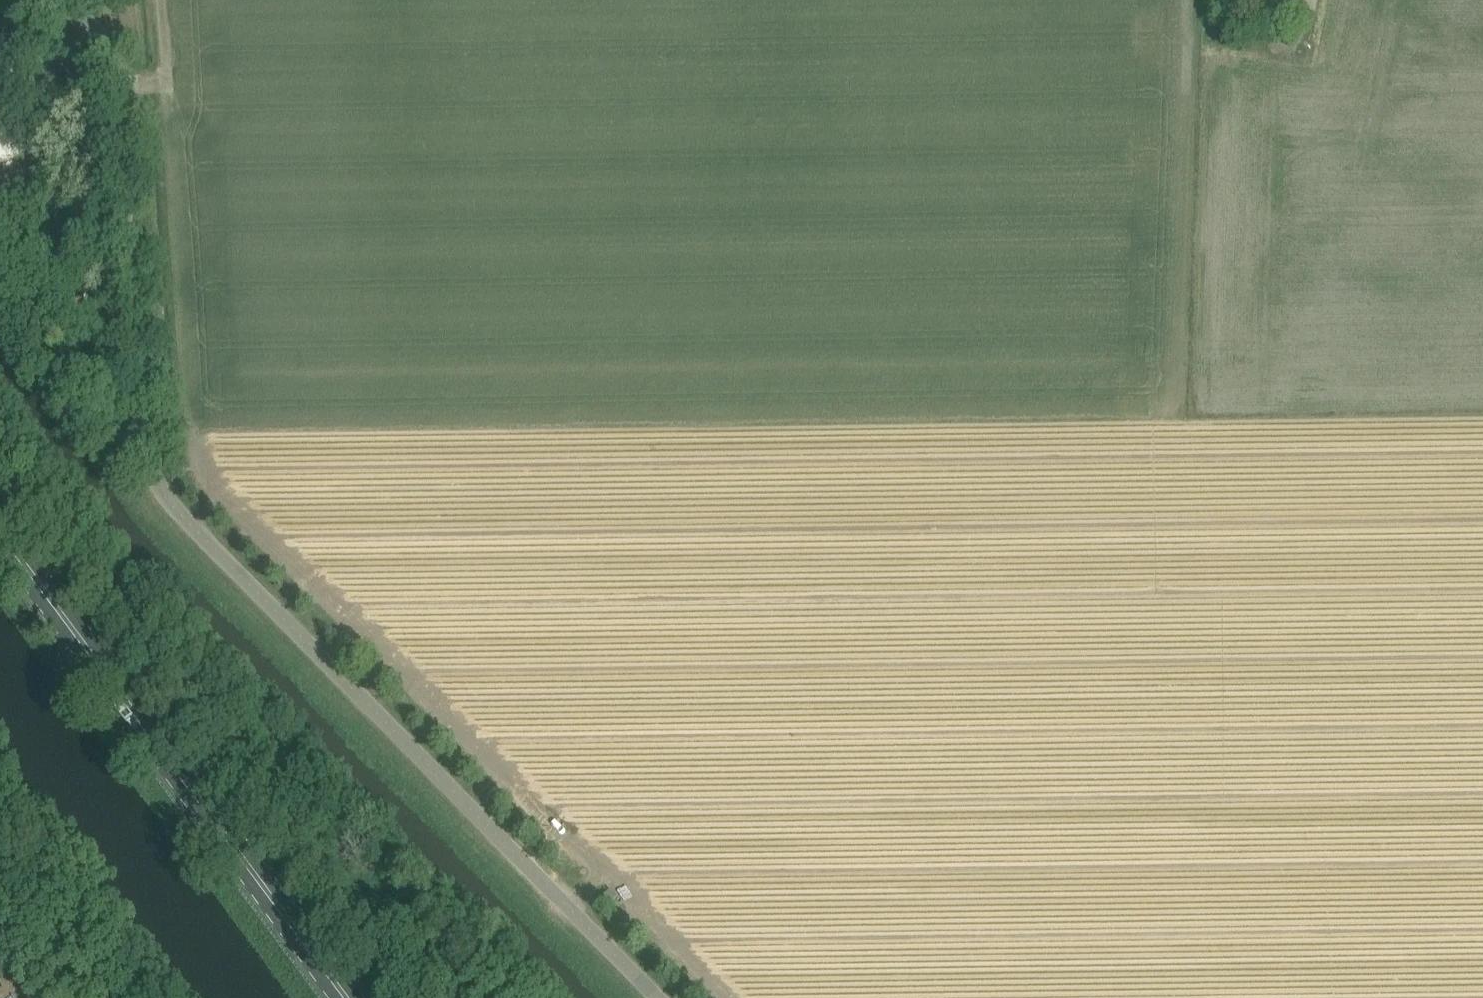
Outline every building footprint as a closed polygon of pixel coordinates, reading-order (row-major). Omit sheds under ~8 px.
[(9,164),(31,153),(16,124),(9,128),(2,112),(0,113),(0,165),(9,164)]
